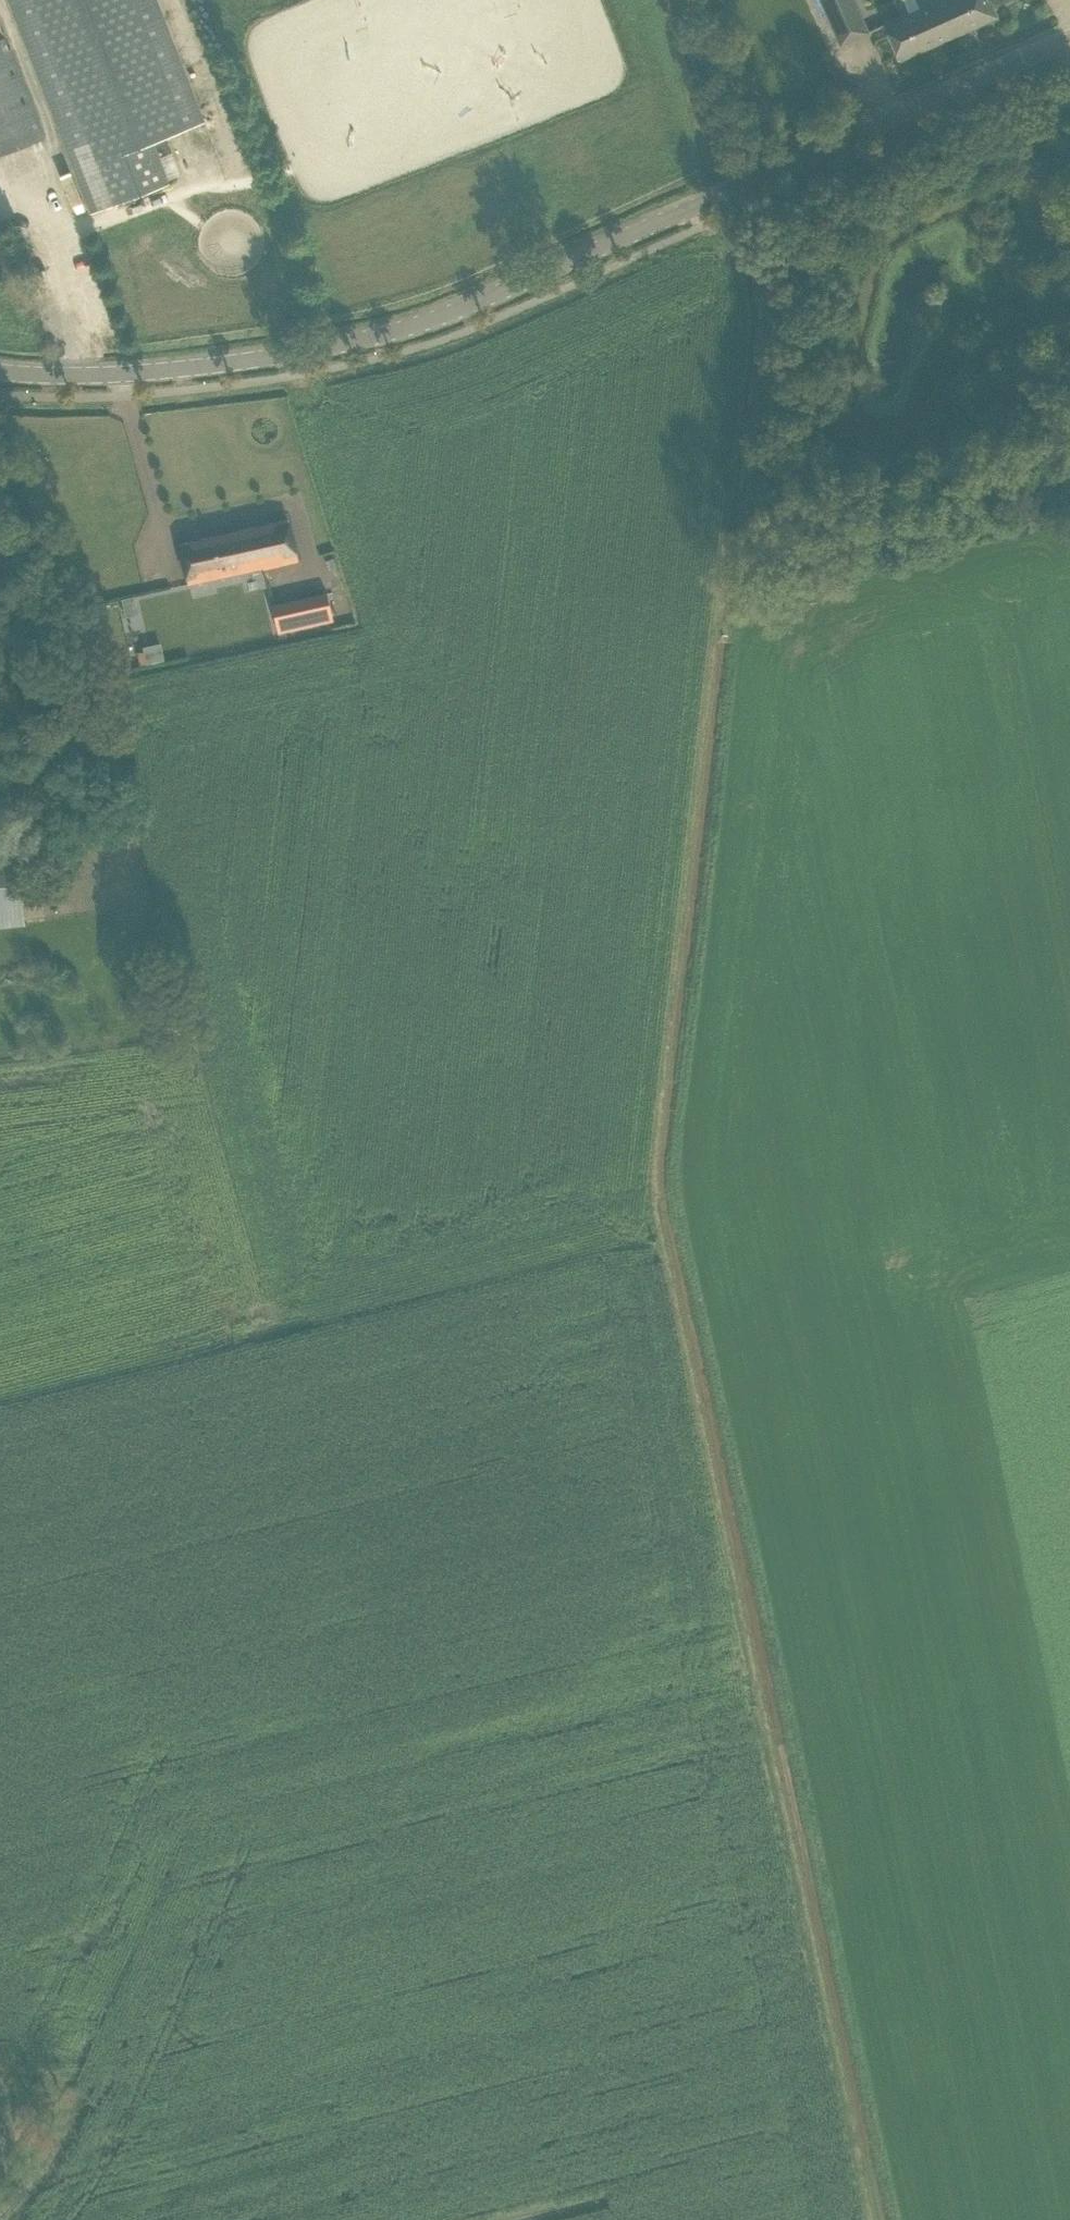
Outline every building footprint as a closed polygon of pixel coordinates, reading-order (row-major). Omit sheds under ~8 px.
[(83,193),(90,213),(169,182),(153,141),(205,121),(158,0),(8,0),(83,193)] [(831,25),(840,45),(868,32),(854,0),(820,0),(831,25)] [(931,0),(897,0),(903,14),(883,23),(900,60),(948,38),(931,0)] [(948,38),(997,16),(990,0),(931,0),(948,38)] [(44,138),(5,38),(0,39),(0,155),(44,138)] [(179,543),(188,583),(263,566),(263,568),(298,560),(287,519),(179,543)] [(295,600),(271,605),(277,632),(301,626),(295,600)]
